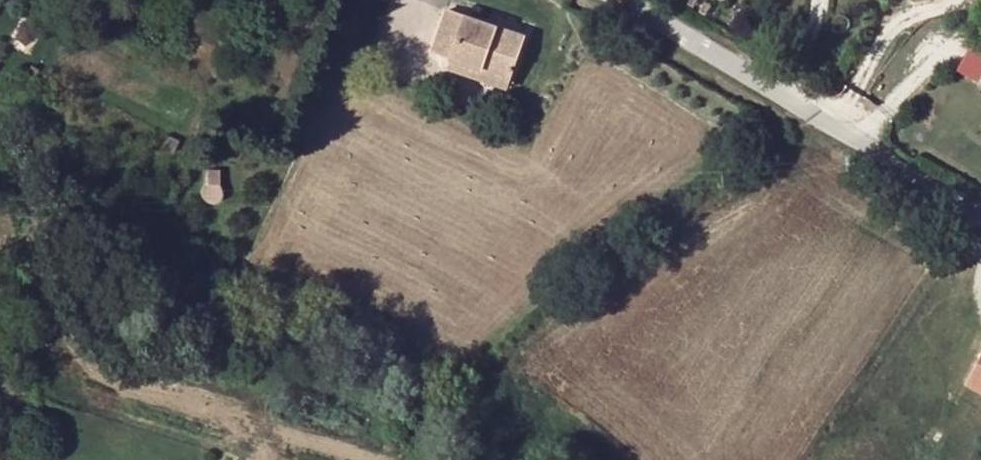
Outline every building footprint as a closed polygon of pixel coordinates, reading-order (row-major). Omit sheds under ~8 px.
[(433,54),(450,60),(482,72),(481,76),(507,86),(524,39),(447,12),(433,54)] [(506,91),(507,86),(481,76),(482,72),(450,60),(446,71),(506,91)] [(166,138),(160,150),(172,155),(177,143),(166,138)] [(206,185),(218,186),(218,173),(206,172),(206,185)] [(968,383),(980,390),(980,358),(968,383)]
